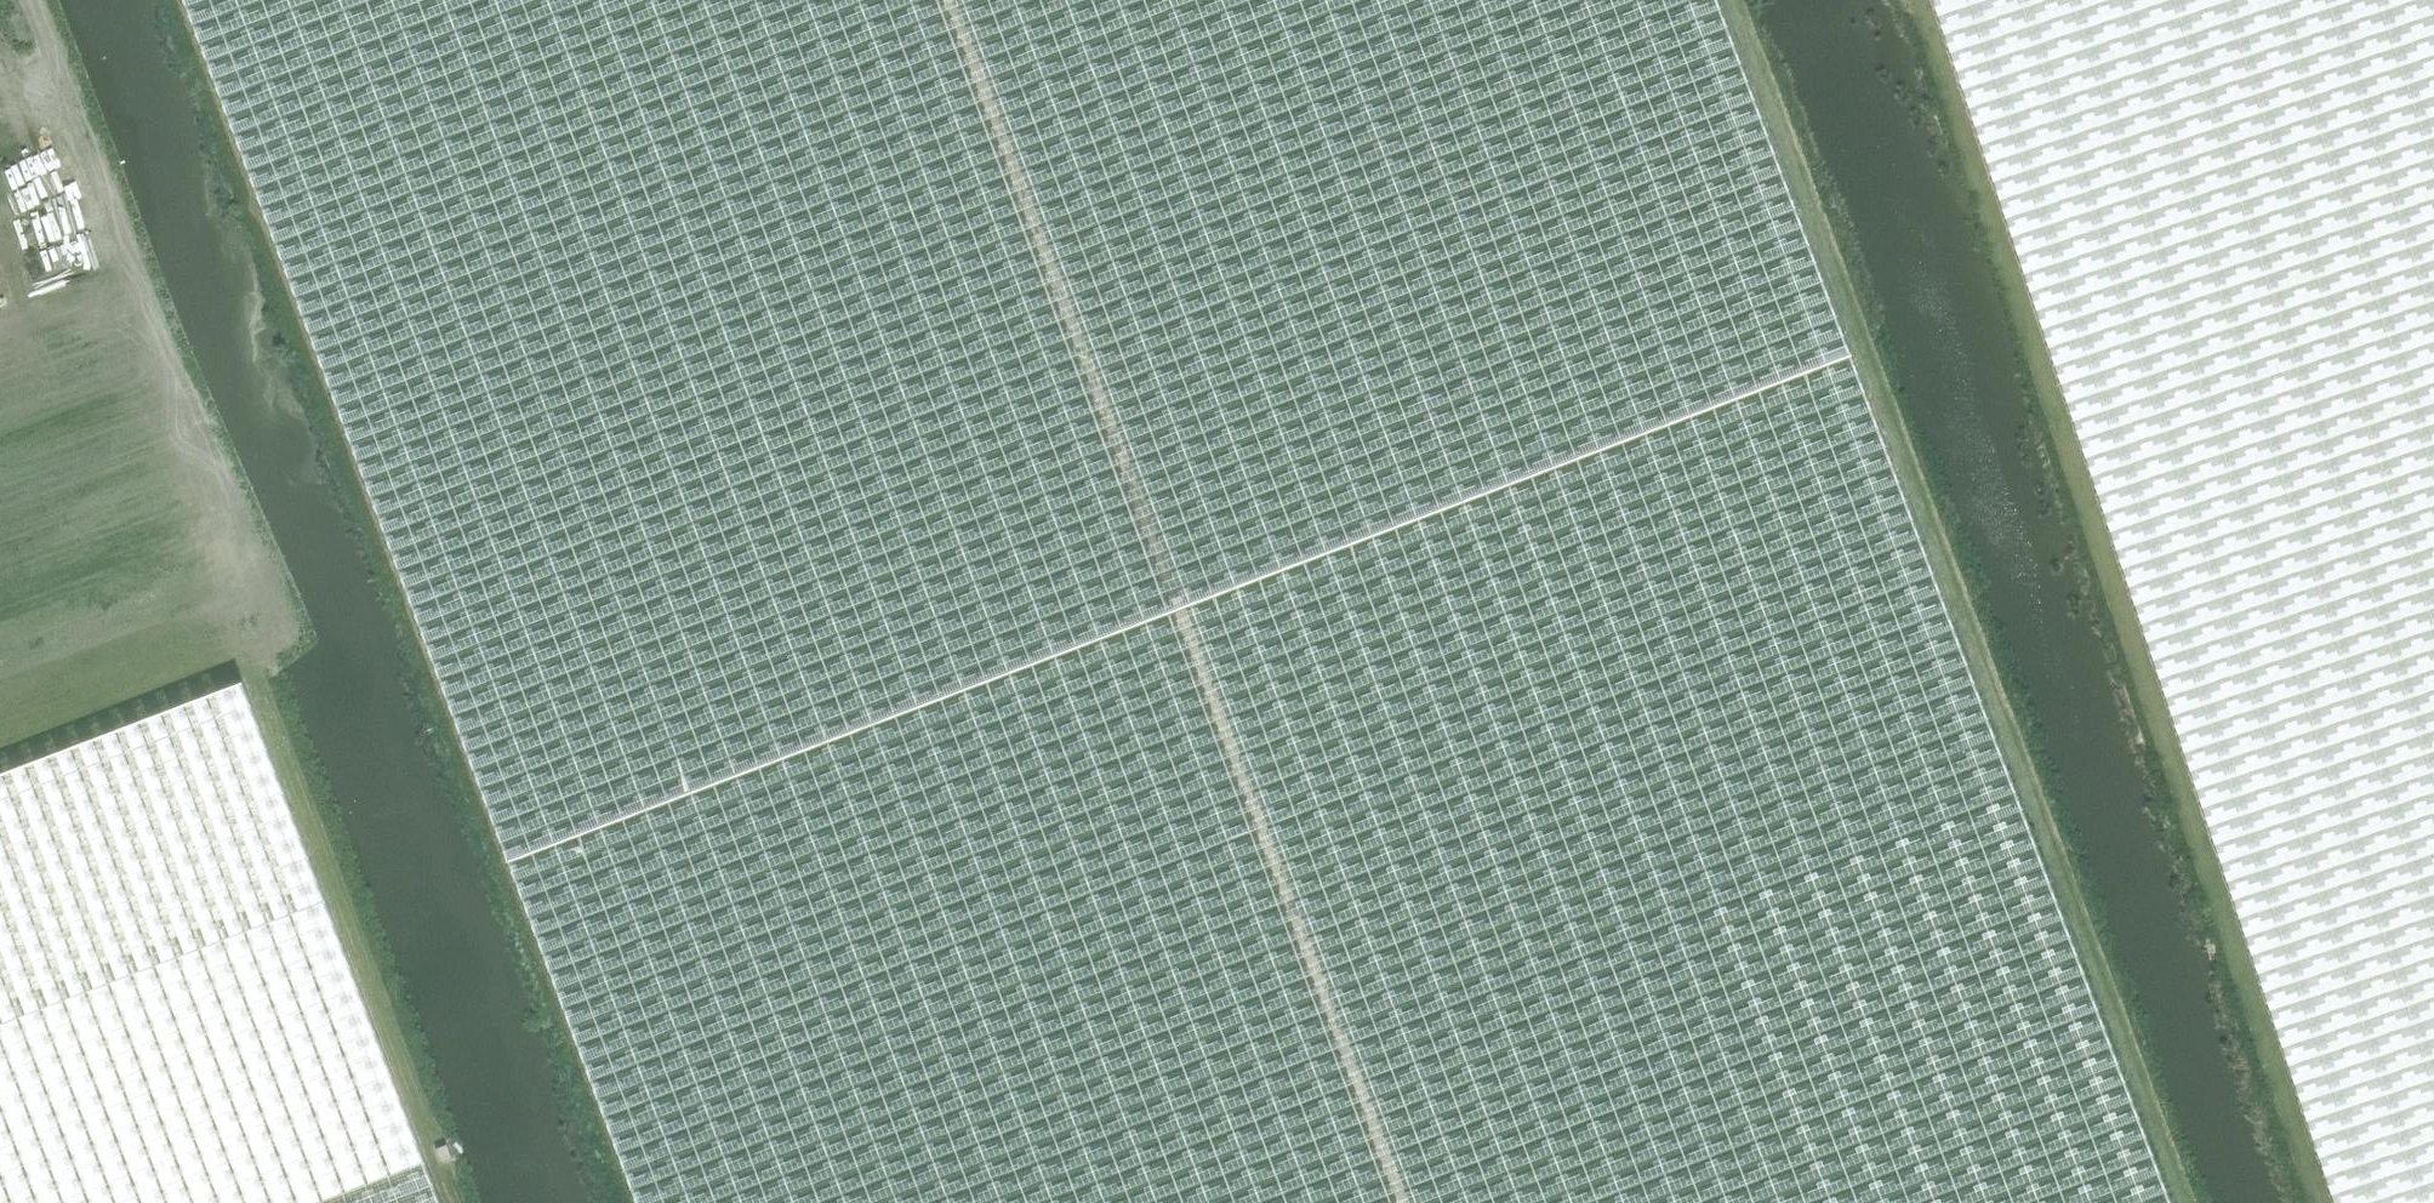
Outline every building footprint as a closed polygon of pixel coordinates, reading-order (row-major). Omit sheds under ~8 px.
[(510,856),(1850,351),(1717,0),(189,0),(510,856)] [(2336,1202),(2433,1202),(2433,0),(1934,0),(2336,1202)] [(510,856),(640,1202),(2171,1202),(1850,351),(510,856)] [(242,680),(0,772),(0,1202),(441,1202),(242,680)]
